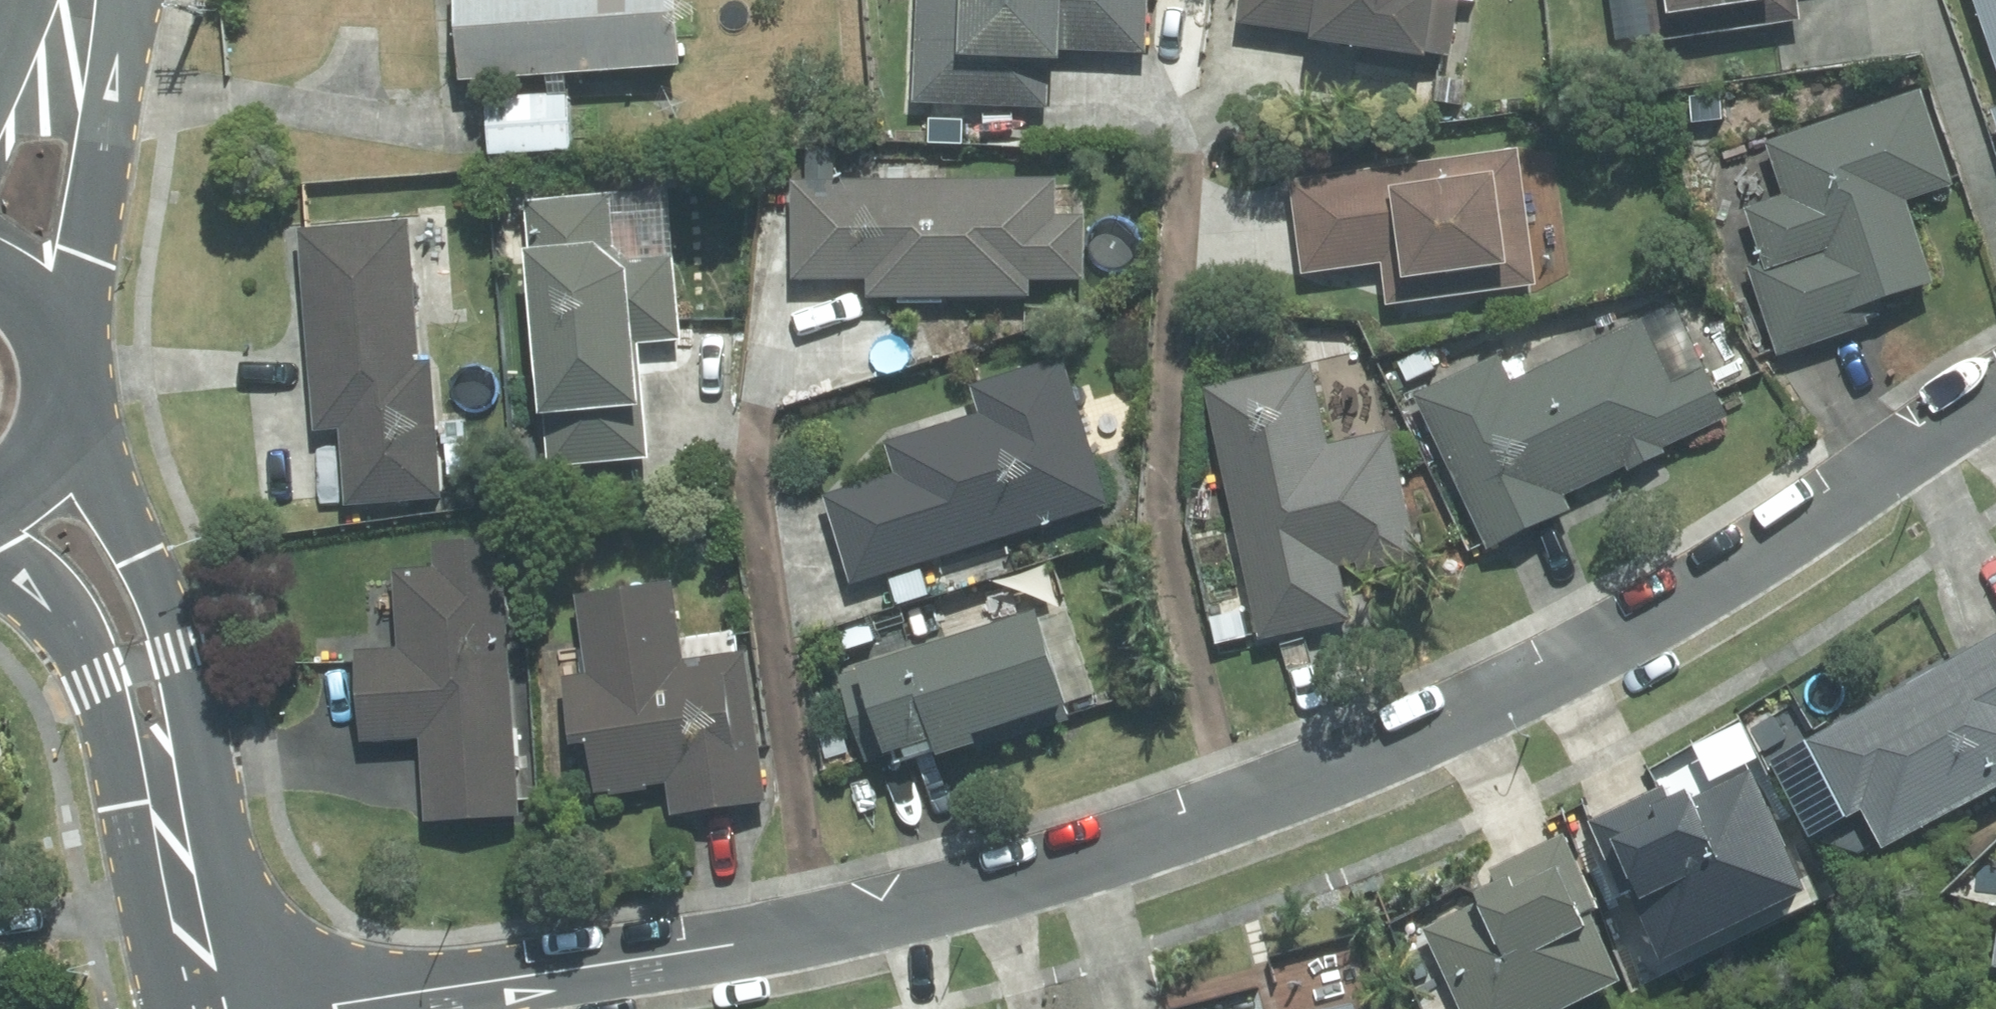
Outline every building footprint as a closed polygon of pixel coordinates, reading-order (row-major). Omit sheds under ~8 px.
[(461,82),(679,67),(675,0),(455,0),(461,82)] [(1049,111),(1051,65),(1060,65),(1060,49),(1147,52),(1150,0),(916,0),(912,105),(1049,111)] [(1427,62),(1428,54),(1452,57),(1460,0),(1241,0),(1238,25),(1313,35),(1311,46),(1427,62)] [(1800,20),(1798,0),(1611,0),(1618,41),(1652,35),(1653,43),(1800,20)] [(1995,60),(1995,0),(1975,0),(1995,60)] [(1952,184),(1921,91),(1766,144),(1784,198),(1744,210),(1761,261),(1746,267),(1776,354),(1867,323),(1863,310),(1935,285),(1907,200),(1952,184)] [(492,156),(573,151),(569,93),(487,99),(492,156)] [(963,141),(963,119),(931,119),(931,141),(963,141)] [(1518,151),(1290,183),(1304,275),(1382,263),(1389,306),(1537,285),(1518,151)] [(1055,181),(790,183),(791,282),(867,282),(867,299),(1028,299),(1028,282),(1083,283),(1083,217),(1054,217),(1055,181)] [(548,470),(648,460),(636,344),(679,340),(665,191),(522,204),(548,470)] [(297,231),(314,430),(340,429),(346,506),(444,497),(432,361),(421,362),(410,222),(297,231)] [(1413,397),(1487,552),(1571,512),(1563,497),(1728,419),(1705,371),(1672,385),(1641,321),(1511,382),(1499,355),(1413,397)] [(1406,384),(1437,369),(1427,350),(1397,364),(1406,384)] [(850,586),(1107,506),(1060,359),(970,387),(979,414),(885,445),(893,476),(822,498),(850,586)] [(1262,640),(1351,620),(1340,568),(1359,564),(1361,573),(1420,561),(1394,433),(1330,447),(1313,367),(1210,388),(1262,640)] [(464,422),(442,423),(444,446),(466,443),(464,422)] [(521,818),(504,541),(432,546),(434,570),(394,573),(398,650),(356,654),(362,743),(418,740),(424,824),(521,818)] [(895,607),(929,597),(922,574),(888,584),(895,607)] [(766,804),(745,654),(685,662),(675,583),(577,596),(587,675),(562,677),(572,745),(586,744),(593,795),(666,784),(670,817),(766,804)] [(1253,636),(1247,611),(1215,619),(1221,643),(1253,636)] [(1069,720),(1036,616),(839,681),(866,765),(930,744),(937,764),(1069,720)] [(1806,744),(1851,824),(1862,818),(1884,856),(1995,792),(1995,636),(1806,744)] [(1665,784),(1592,820),(1627,896),(1633,893),(1666,965),(1814,897),(1756,770),(1696,798),(1691,791),(1672,799),(1665,784)] [(1624,991),(1589,916),(1599,912),(1563,837),(1489,872),(1496,886),(1472,898),(1475,905),(1420,931),(1457,1008),(1585,1008),(1624,991)]
